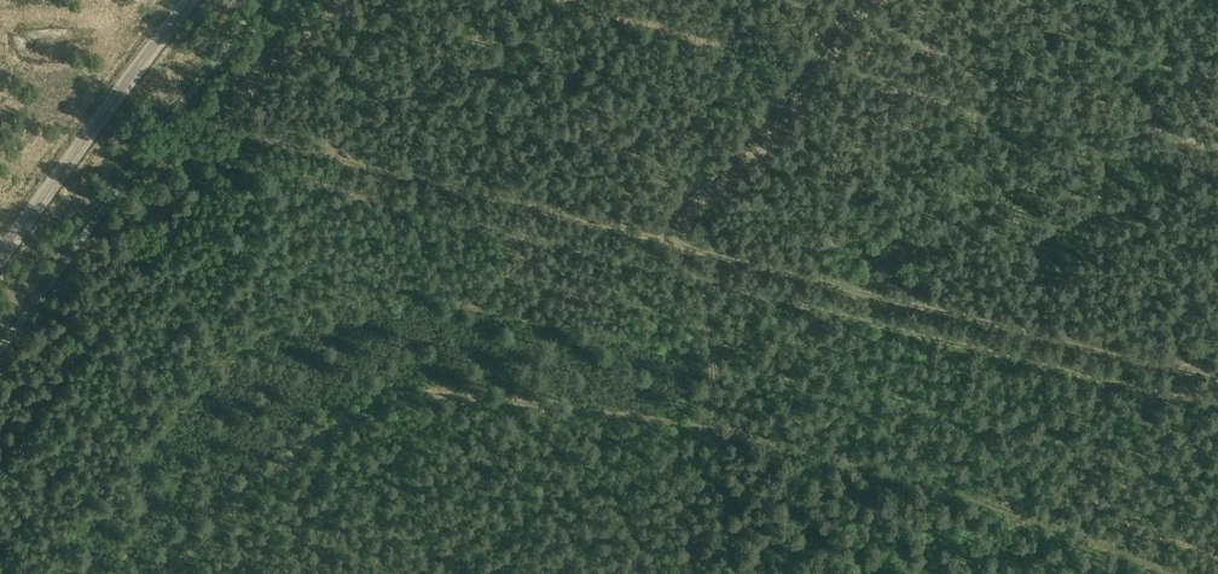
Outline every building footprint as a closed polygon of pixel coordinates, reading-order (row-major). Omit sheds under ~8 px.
[(21,40),(15,42),(21,55),(27,52),(21,40)]
